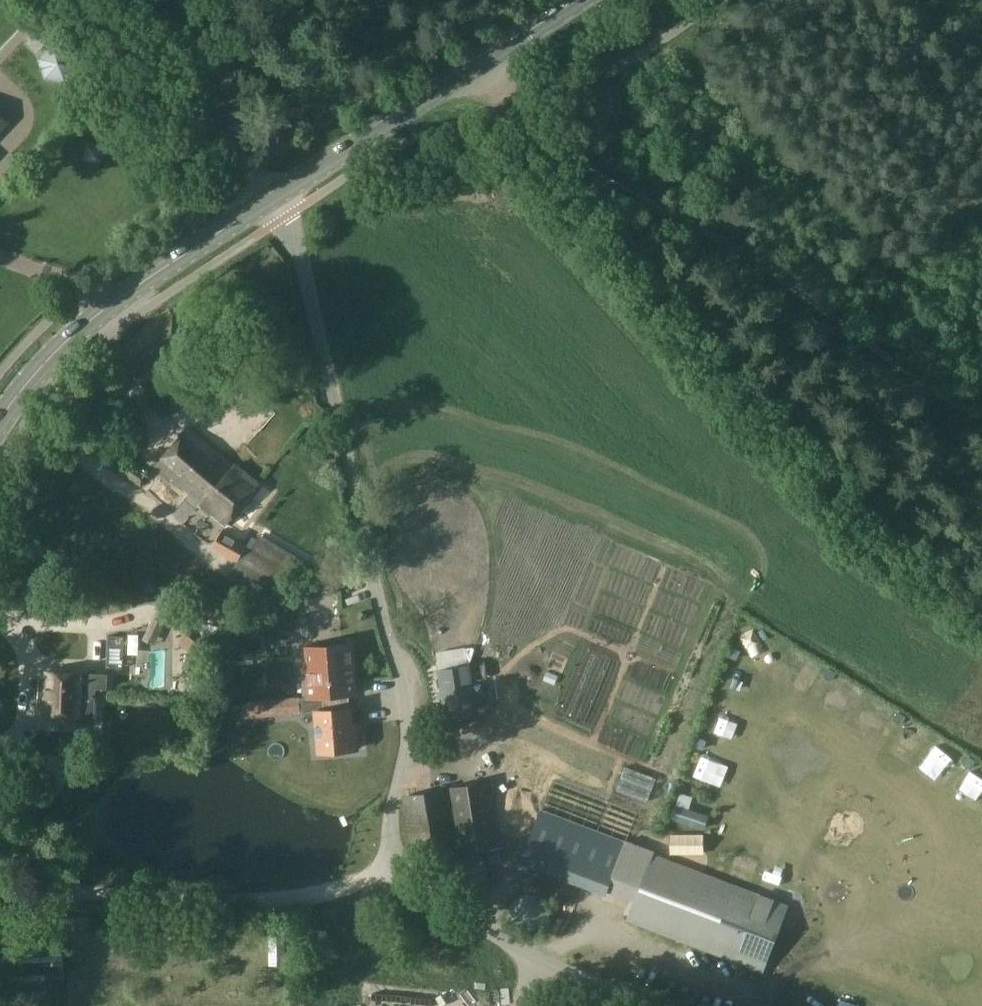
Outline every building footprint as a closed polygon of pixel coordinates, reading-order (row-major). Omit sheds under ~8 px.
[(71,48),(51,44),(37,60),(44,79),(64,83),(78,67),(71,48)] [(225,524),(259,484),(191,429),(156,466),(201,503),(199,505),(225,524)] [(98,489),(108,502),(117,495),(107,482),(98,489)] [(238,563),(234,572),(279,595),(291,571),(312,584),(320,570),(260,534),(252,548),(248,546),(249,545),(223,531),(212,549),(238,563)] [(300,589),(281,597),(287,610),(306,602),(300,589)] [(349,695),(357,694),(353,644),(303,649),(308,699),(322,697),(323,711),(315,711),(318,754),(349,751),(347,725),(353,724),(351,708),(350,708),(349,695)] [(727,654),(735,658),(738,651),(731,647),(727,654)] [(221,663),(229,664),(230,654),(222,653),(221,663)] [(437,670),(445,719),(479,716),(470,665),(437,670)] [(830,681),(836,673),(829,668),(823,676),(830,681)] [(106,689),(107,675),(59,672),(59,680),(47,679),(44,714),(80,717),(79,725),(93,726),(96,688),(106,689)] [(894,718),(900,722),(903,716),(898,713),(894,718)] [(703,748),(705,742),(699,739),(697,745),(703,748)] [(970,769),(975,762),(968,757),(963,764),(970,769)] [(490,781),(402,797),(410,854),(455,846),(456,855),(500,847),(490,781)] [(633,903),(626,921),(764,974),(788,906),(653,854),(654,851),(625,840),(606,892),(633,903)] [(466,895),(490,884),(486,858),(455,864),(448,878),(466,895)] [(550,920),(547,899),(527,891),(510,906),(513,927),(534,934),(550,920)]
